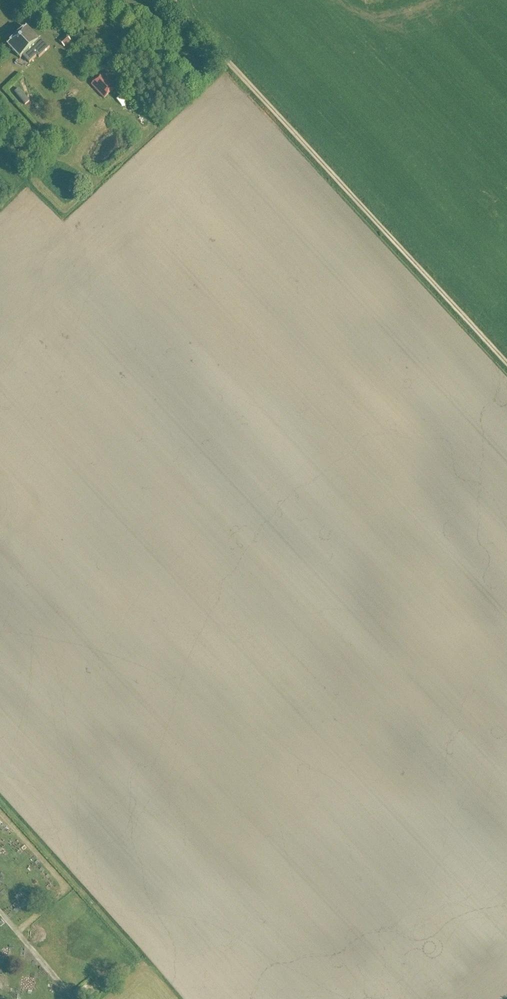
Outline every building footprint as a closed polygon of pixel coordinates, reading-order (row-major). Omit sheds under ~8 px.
[(50,49),(41,39),(38,41),(26,29),(8,46),(20,59),(22,57),(29,64),(37,57),(39,59),(50,49)] [(66,37),(59,43),(64,48),(71,42),(66,37)] [(105,100),(116,88),(104,75),(92,86),(105,100)]
